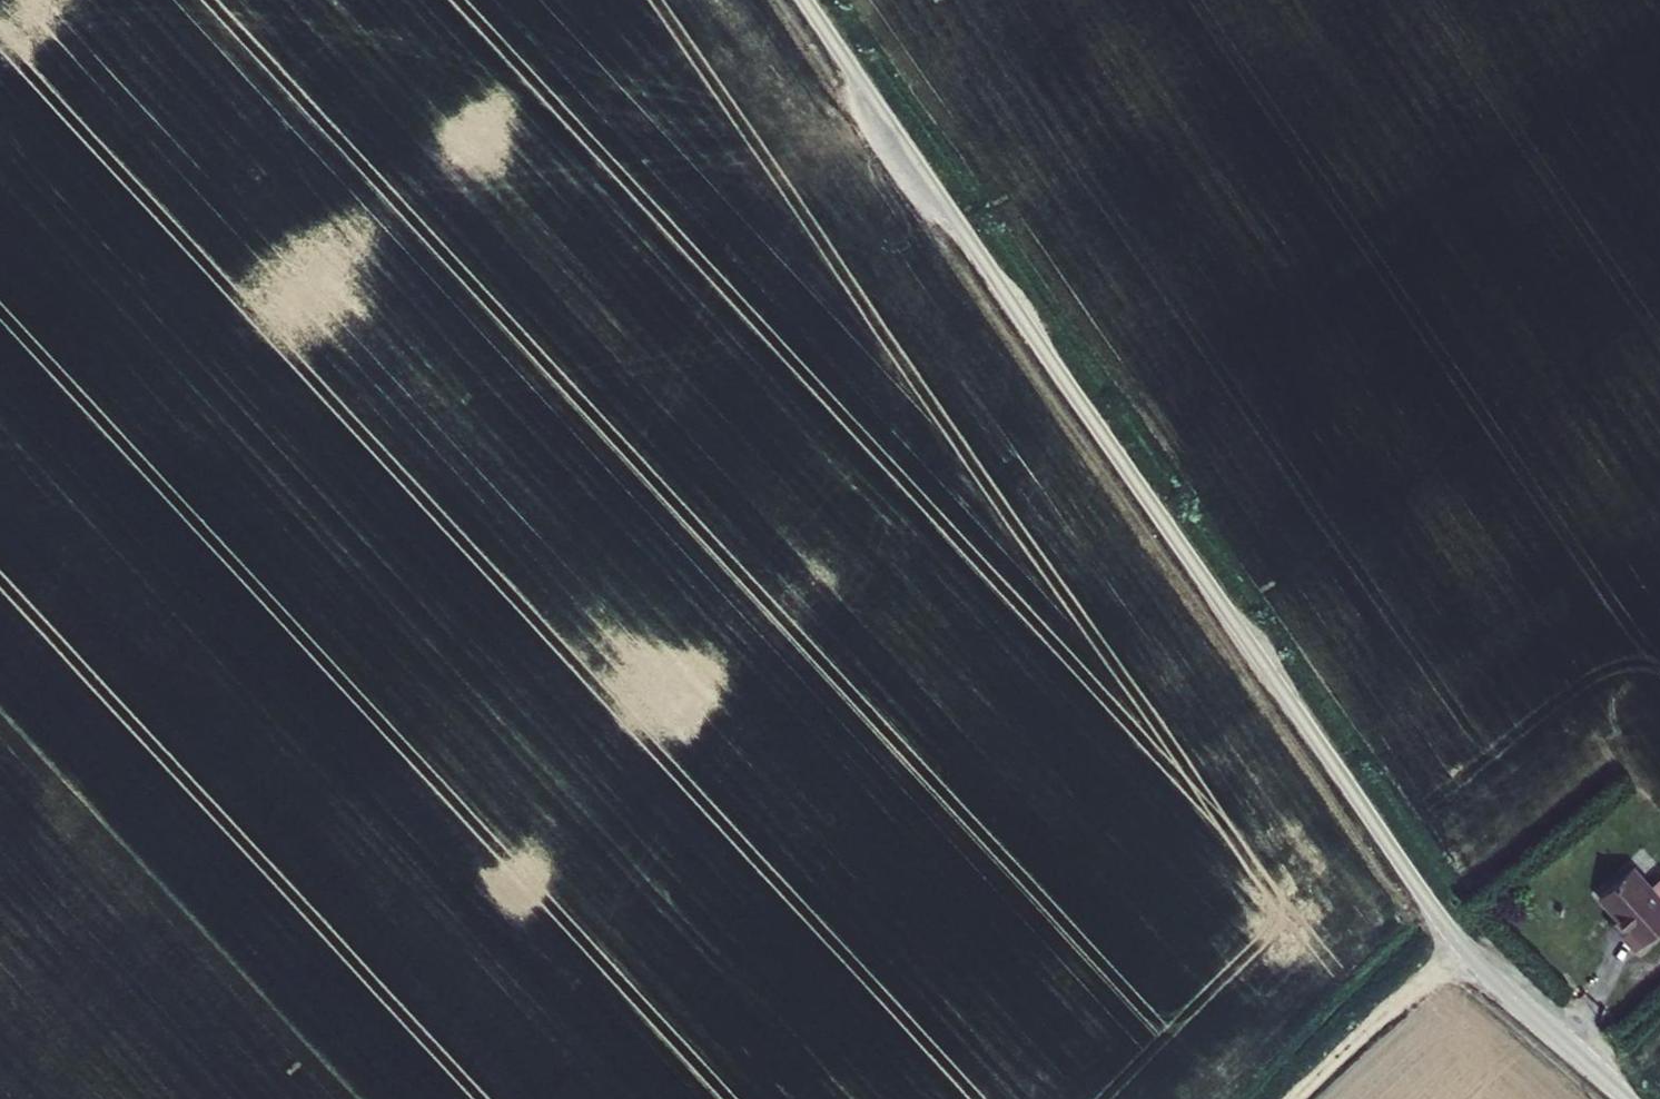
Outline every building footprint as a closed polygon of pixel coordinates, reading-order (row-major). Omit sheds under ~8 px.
[(1599,896),(1629,929),(1623,935),(1636,950),(1659,928),(1659,898),(1631,867),(1599,896)]
